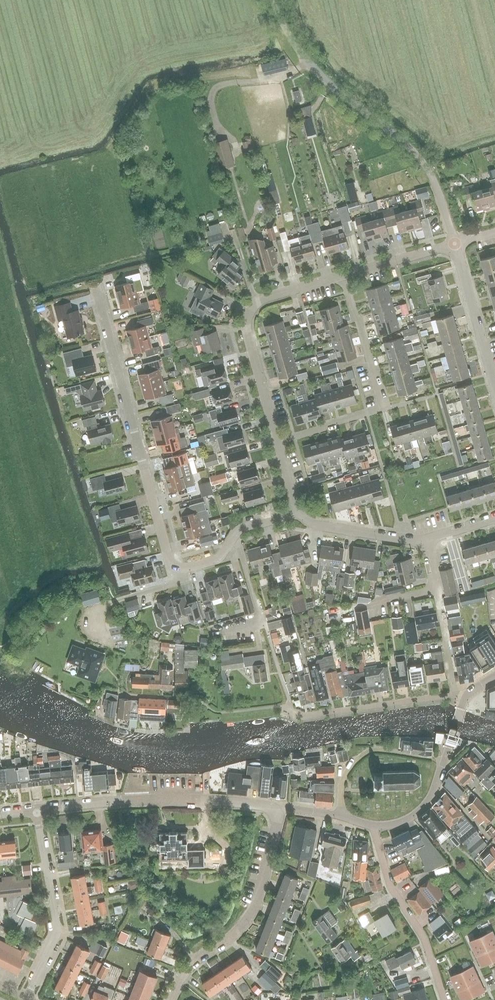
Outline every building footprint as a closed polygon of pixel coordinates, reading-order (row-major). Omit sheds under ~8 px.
[(270,73),(288,69),(285,59),(268,63),(270,73)] [(296,102),(302,101),(299,90),(293,92),(296,102)] [(311,116),(302,118),(307,135),(316,133),(311,116)] [(227,139),(214,143),(221,169),(235,165),(227,139)] [(271,173),(264,175),(272,204),(279,202),(271,173)] [(494,190),(494,179),(485,181),(487,188),(481,190),(487,209),(490,208),(490,207),(494,206),(494,197),(493,190),(494,190)] [(354,182),(346,184),(348,191),(350,200),(358,198),(356,189),(354,182)] [(487,209),(481,190),(475,191),(473,185),(461,188),(464,198),(471,196),(476,211),(483,209),(483,210),(487,209)] [(424,187),(415,189),(417,197),(429,194),(427,186),(424,187)] [(406,211),(411,231),(415,230),(414,228),(422,226),(418,212),(423,210),(420,200),(410,203),(412,209),(406,211)] [(350,203),(348,204),(350,212),(361,209),(359,201),(356,202),(350,203)] [(347,220),(351,219),(351,218),(347,205),(341,207),(345,221),(347,220)] [(411,231),(406,211),(400,212),(398,206),(388,209),(390,220),(396,218),(400,232),(408,230),(408,231),(411,231)] [(385,221),(390,220),(388,209),(377,212),(379,218),(373,220),(379,240),(382,239),(382,238),(389,235),(385,221)] [(379,240),(373,220),(367,222),(365,215),(355,218),(355,221),(358,228),(358,229),(363,227),(367,242),(375,239),(375,241),(379,240)] [(332,228),(338,251),(349,248),(345,234),(351,233),(350,230),(348,220),(342,222),(342,225),(332,228)] [(338,251),(332,228),(321,231),(319,222),(313,223),(318,242),(324,240),(327,254),(338,251)] [(211,231),(207,232),(210,245),(224,241),(219,223),(209,226),(211,231)] [(312,243),(318,242),(313,223),(307,225),(309,234),(298,237),(300,244),(301,243),(305,260),(316,257),(312,243)] [(271,240),(276,239),(273,227),(267,228),(271,240)] [(240,241),(246,239),(244,231),(238,233),(240,241)] [(300,244),(298,237),(288,240),(287,235),(281,237),(285,251),(291,249),(294,263),(305,260),(301,243),(300,244)] [(267,248),(265,243),(257,239),(248,242),(250,247),(253,246),(260,271),(273,267),(272,264),(278,262),(273,246),(267,248)] [(234,287),(243,276),(236,270),(241,264),(224,250),(220,248),(213,257),(225,267),(218,275),(234,287)] [(494,269),(494,255),(481,260),(484,272),(494,269)] [(494,282),(494,269),(484,272),(488,284),(494,282)] [(180,272),(177,278),(180,280),(179,283),(185,285),(189,277),(180,272)] [(128,283),(115,286),(118,297),(137,292),(137,291),(144,290),(143,288),(141,279),(140,273),(126,276),(128,283)] [(432,279),(430,274),(416,278),(418,283),(428,281),(434,302),(448,298),(442,277),(432,279)] [(197,296),(189,311),(203,317),(205,312),(216,317),(223,303),(210,297),(213,290),(201,284),(195,295),(197,296)] [(369,302),(390,296),(387,284),(366,290),(369,302)] [(137,292),(118,297),(121,309),(134,305),(136,312),(149,308),(147,302),(140,303),(137,292)] [(372,312),(393,306),(390,296),(369,302),(372,312)] [(157,298),(148,301),(152,313),(161,310),(157,298)] [(46,309),(44,303),(36,306),(38,312),(46,309)] [(72,312),(70,303),(55,307),(58,320),(63,318),(68,337),(84,333),(78,310),(72,312)] [(409,314),(406,304),(401,305),(403,316),(409,314)] [(323,321),(341,316),(338,305),(320,310),(323,321)] [(375,324),(397,318),(393,306),(372,312),(375,324)] [(301,324),(306,322),(303,311),(297,313),(300,324),(301,324)] [(418,323),(432,319),(430,313),(416,317),(418,323)] [(440,332),(456,327),(453,315),(436,319),(440,332)] [(344,326),(341,316),(323,321),(326,332),(330,330),(331,330),(344,326)] [(129,341),(149,336),(146,326),(153,324),(151,317),(138,321),(140,327),(127,331),(129,341)] [(397,318),(375,324),(379,335),(400,329),(397,318)] [(267,335),(285,331),(283,321),(265,326),(267,335)] [(333,341),(351,335),(348,325),(344,326),(331,330),(330,330),(333,341)] [(406,341),(419,338),(416,326),(403,329),(406,341)] [(443,344),(460,339),(456,327),(440,332),(443,344)] [(205,334),(204,330),(203,328),(191,331),(195,345),(201,343),(204,352),(220,348),(215,331),(205,334)] [(270,346),(289,342),(285,331),(267,335),(270,346)] [(336,351),(354,346),(351,335),(333,341),(336,351)] [(149,336),(129,341),(133,353),(146,350),(148,356),(161,352),(159,346),(152,348),(149,336)] [(387,353),(413,346),(411,342),(404,344),(402,338),(384,343),(387,353)] [(446,356),(463,351),(460,339),(443,344),(446,356)] [(273,357),(291,352),(289,342),(270,346),(273,357)] [(354,346),(336,351),(339,362),(357,357),(354,346)] [(390,364),(408,359),(406,352),(414,350),(413,346),(387,353),(390,364)] [(81,348),(63,353),(67,367),(69,377),(77,375),(96,370),(92,355),(84,358),(81,348)] [(450,368),(466,363),(463,351),(446,356),(450,368)] [(276,366),(294,362),(291,352),(273,357),(276,366)] [(141,374),(138,375),(141,385),(142,387),(162,381),(159,370),(162,369),(159,359),(142,364),(144,370),(146,370),(147,373),(141,374)] [(393,374),(419,367),(417,363),(409,365),(408,359),(390,364),(393,374)] [(294,362),(276,366),(279,378),(297,373),(294,362)] [(323,375),(339,370),(336,362),(321,367),(323,375)] [(466,363),(450,368),(453,380),(470,376),(466,363)] [(214,364),(195,370),(197,377),(201,375),(204,386),(208,385),(210,384),(215,383),(227,379),(224,367),(215,369),(214,364)] [(396,386),(414,381),(412,373),(420,371),(419,367),(393,374),(396,386)] [(432,383),(430,377),(423,379),(425,385),(432,383)] [(339,388),(344,405),(357,402),(355,395),(353,391),(352,384),(344,387),(342,379),(337,380),(339,388)] [(422,379),(414,381),(396,386),(399,395),(417,390),(415,386),(423,383),(422,379)] [(96,391),(95,388),(96,388),(94,380),(80,384),(83,395),(81,395),(85,411),(105,405),(101,390),(96,391)] [(162,381),(142,387),(145,399),(166,393),(162,381)] [(339,388),(332,390),(330,382),(325,384),(332,409),(344,405),(339,388)] [(320,412),(332,409),(325,384),(320,385),(323,393),(315,395),(316,399),(320,412)] [(461,400),(476,396),(472,384),(457,388),(461,400)] [(209,388),(193,393),(195,400),(208,396),(211,395),(209,388)] [(211,395),(208,396),(210,404),(213,405),(216,404),(216,405),(220,404),(233,400),(229,388),(213,393),(213,395),(211,395)] [(306,393),(302,394),(309,420),(321,416),(320,412),(316,399),(309,401),(306,393)] [(174,402),(172,394),(158,397),(160,405),(174,402)] [(299,404),(292,406),(297,423),(309,420),(302,394),(297,396),(299,404)] [(464,412),(479,408),(476,396),(461,400),(464,412)] [(182,411),(180,403),(166,406),(168,414),(182,411)] [(223,413),(221,407),(217,408),(209,411),(212,420),(218,418),(220,426),(239,421),(235,409),(223,413)] [(468,424),(482,420),(479,408),(464,412),(468,424)] [(201,413),(192,416),(195,423),(203,420),(201,413)] [(422,417),(430,443),(434,442),(431,434),(438,432),(432,414),(422,417)] [(172,415),(151,421),(154,433),(175,427),(172,415)] [(97,423),(95,416),(82,420),(83,425),(86,426),(90,425),(91,429),(90,429),(93,443),(102,440),(103,443),(111,441),(111,438),(114,437),(110,424),(101,426),(100,423),(97,423)] [(425,444),(430,443),(422,417),(412,420),(417,438),(423,436),(425,444)] [(411,440),(417,438),(412,420),(401,423),(409,449),(413,448),(411,440)] [(472,438),(486,433),(482,420),(468,424),(468,425),(465,426),(467,431),(470,431),(472,438)] [(405,450),(409,449),(401,423),(391,427),(396,444),(402,442),(405,450)] [(175,427),(154,433),(157,445),(161,444),(163,443),(166,452),(188,446),(185,437),(181,438),(178,427),(175,427)] [(215,431),(205,434),(207,442),(213,440),(213,442),(218,441),(220,450),(228,448),(228,446),(244,442),(241,430),(228,434),(227,428),(215,431)] [(353,437),(360,462),(365,461),(363,453),(370,450),(369,444),(366,435),(365,433),(353,437)] [(475,448),(489,444),(486,433),(472,438),(475,448)] [(341,440),(340,436),(328,440),(335,465),(339,464),(337,456),(344,454),(345,454),(341,440)] [(362,468),(360,462),(353,437),(341,440),(345,454),(344,454),(346,457),(353,455),(357,467),(360,469),(362,468)] [(330,466),(335,465),(328,440),(316,443),(321,460),(328,458),(330,466)] [(316,443),(303,447),(308,464),(316,462),(319,474),(324,472),(323,470),(321,460),(316,443)] [(489,444),(475,448),(478,460),(493,456),(489,444)] [(231,466),(250,461),(247,449),(228,455),(231,466)] [(165,468),(164,469),(167,480),(184,476),(192,473),(190,467),(189,462),(186,452),(172,456),(175,466),(165,468)] [(209,455),(203,457),(206,467),(212,465),(209,455)] [(413,463),(413,462),(411,456),(404,458),(406,465),(413,463)] [(370,466),(368,460),(365,461),(360,462),(362,468),(370,466)] [(241,484),(259,479),(256,468),(238,473),(241,484)] [(212,485),(228,480),(226,472),(210,477),(212,485)] [(319,474),(311,476),(313,483),(326,479),(324,473),(324,472),(319,474)] [(184,476),(167,480),(170,492),(187,487),(194,485),(195,485),(194,480),(192,473),(184,476)] [(364,475),(371,500),(383,497),(378,479),(371,481),(368,473),(364,475)] [(106,481),(104,475),(90,479),(93,490),(105,487),(107,495),(126,490),(122,477),(106,481)] [(359,503),(371,500),(364,475),(359,476),(361,484),(354,486),(359,503)] [(359,503),(354,486),(346,488),(344,480),(340,482),(347,507),(359,503)] [(487,500),(494,497),(494,482),(494,481),(483,485),(487,500)] [(210,482),(200,485),(204,496),(213,493),(210,482)] [(334,510),(347,507),(340,482),(335,483),(337,491),(330,493),(334,510)] [(475,503),(487,500),(483,485),(470,488),(475,503)] [(463,507),(475,503),(470,488),(458,492),(463,507)] [(247,505),(265,500),(262,489),(243,494),(247,505)] [(222,500),(236,497),(238,496),(237,490),(221,495),(222,500)] [(451,510),(463,507),(458,492),(446,496),(451,510)] [(108,507),(99,510),(101,520),(110,517),(112,522),(119,520),(120,524),(140,519),(136,505),(121,509),(119,504),(108,507)] [(208,521),(205,509),(195,512),(193,505),(180,508),(182,516),(180,516),(183,528),(208,521)] [(186,539),(211,532),(208,521),(183,528),(186,539)] [(130,540),(128,533),(107,538),(110,551),(124,547),(126,556),(148,551),(144,536),(130,540)] [(214,543),(213,536),(212,535),(200,538),(202,546),(214,543)] [(300,539),(290,542),(294,560),(296,565),(312,561),(308,547),(303,548),(300,539)] [(494,556),(494,540),(486,542),(490,557),(494,556)] [(290,542),(279,545),(283,558),(278,560),(282,574),(283,578),(292,576),(290,567),(296,565),(294,560),(290,542)] [(478,561),(490,557),(486,542),(474,546),(478,561)] [(278,560),(277,554),(272,555),(269,543),(258,546),(263,564),(269,562),(273,577),(282,574),(278,560)] [(330,564),(333,547),(322,545),(319,563),(317,573),(313,572),(311,584),(317,585),(318,578),(321,579),(323,570),(329,571),(330,564)] [(257,565),(263,564),(258,546),(248,549),(252,567),(253,567),(254,572),(259,571),(257,565)] [(362,566),(365,548),(354,546),(351,564),(350,570),(355,571),(356,565),(362,566)] [(466,564),(478,561),(474,546),(462,549),(466,564)] [(330,564),(329,571),(330,564),(336,565),(335,571),(340,572),(341,566),(344,548),(333,547),(330,564)] [(365,548),(362,566),(368,566),(366,579),(377,580),(379,564),(373,563),(376,549),(365,548)] [(396,573),(414,569),(411,558),(398,561),(396,553),(384,556),(387,569),(395,567),(396,573)] [(135,570),(133,562),(117,566),(120,578),(132,575),(135,585),(156,580),(152,565),(135,570)] [(441,577),(453,574),(452,568),(440,571),(441,577)] [(414,569),(396,573),(398,579),(392,580),(393,585),(399,583),(399,584),(416,579),(414,569)] [(353,587),(355,573),(345,572),(343,586),(353,587)] [(238,595),(242,591),(240,585),(235,587),(231,573),(219,576),(225,599),(238,595)] [(443,583),(454,580),(453,574),(441,577),(443,583)] [(494,580),(494,575),(484,578),(485,583),(494,580)] [(207,619),(215,617),(213,609),(214,609),(211,599),(223,596),(218,578),(205,582),(208,591),(200,593),(206,611),(205,611),(207,619)] [(472,587),(485,583),(484,578),(471,582),(472,587)] [(444,589),(456,586),(454,580),(443,583),(444,589)] [(386,595),(404,590),(403,584),(384,588),(386,595)] [(456,586),(444,589),(445,595),(457,592),(456,586)] [(120,594),(121,595),(130,592),(129,587),(119,590),(120,593),(120,594)] [(84,605),(100,601),(97,590),(81,594),(84,605)] [(245,614),(254,612),(249,594),(240,597),(245,614)] [(172,600),(179,624),(190,620),(191,621),(201,618),(196,601),(189,603),(189,605),(187,605),(185,596),(172,600)] [(456,596),(444,598),(446,611),(459,608),(458,601),(457,602),(456,596)] [(133,607),(139,605),(137,598),(125,602),(128,612),(129,617),(136,615),(134,610),(133,607)] [(303,598),(292,601),(295,612),(307,609),(303,598)] [(172,626),(179,623),(174,608),(173,609),(170,599),(158,602),(160,612),(155,613),(158,626),(168,631),(172,626)] [(291,605),(283,607),(284,614),(292,612),(291,605)] [(267,620),(278,618),(275,607),(265,610),(267,620)] [(367,609),(355,611),(360,634),(372,632),(367,609)] [(429,614),(428,610),(423,611),(424,616),(415,617),(418,629),(439,624),(436,613),(429,614)] [(296,632),(291,616),(267,623),(269,630),(283,626),(285,635),(296,632)] [(393,629),(404,628),(403,616),(392,617),(393,629)] [(462,621),(461,617),(448,619),(448,623),(451,641),(465,638),(462,621)] [(407,643),(417,642),(416,634),(415,621),(404,622),(406,635),(407,643)] [(112,640),(127,638),(124,625),(110,628),(112,640)] [(279,629),(272,631),(275,642),(281,640),(279,629)] [(482,668),(489,663),(490,665),(494,662),(494,643),(489,634),(476,643),(477,645),(470,649),(482,668)] [(456,655),(464,653),(465,653),(463,641),(452,643),(454,655),(456,655)] [(85,649),(73,644),(66,661),(77,665),(79,669),(76,675),(95,682),(106,653),(86,646),(85,649)] [(292,671),(303,668),(298,649),(282,654),(284,662),(289,660),(292,671)] [(186,671),(186,667),(195,667),(196,650),(175,650),(175,661),(175,666),(175,686),(188,686),(188,671),(186,671)] [(441,655),(440,650),(432,652),(423,653),(424,658),(431,657),(432,663),(425,665),(428,681),(446,678),(443,655),(441,655)] [(461,681),(474,678),(473,673),(480,669),(470,652),(465,653),(464,653),(456,655),(461,681)] [(394,687),(410,685),(404,653),(396,655),(397,661),(395,661),(397,671),(391,672),(394,687)] [(229,656),(221,657),(222,669),(231,668),(244,666),(243,657),(243,654),(229,656)] [(264,654),(243,657),(244,666),(253,665),(255,681),(267,679),(265,663),(264,654)] [(345,685),(342,675),(341,671),(337,672),(333,655),(323,657),(322,659),(326,672),(326,673),(332,699),(349,695),(347,688),(345,688),(345,685)] [(322,673),(326,672),(322,659),(317,660),(316,662),(316,664),(308,666),(310,672),(317,700),(329,697),(325,684),(322,673)] [(160,678),(159,688),(172,689),(173,678),(173,674),(173,670),(170,669),(167,668),(167,665),(160,664),(160,673),(160,674),(159,678),(160,678)] [(410,685),(426,682),(423,664),(407,666),(410,685)] [(366,675),(368,692),(389,689),(387,678),(389,677),(387,666),(377,668),(376,665),(365,667),(366,675)] [(349,696),(368,692),(366,675),(365,667),(364,667),(365,671),(342,675),(345,685),(347,685),(349,696)] [(306,679),(305,674),(303,668),(292,671),(294,678),(290,680),(291,683),(295,681),(306,679)] [(309,689),(298,692),(301,704),(316,700),(313,688),(309,673),(305,674),(306,679),(309,689)] [(159,678),(160,674),(154,674),(141,674),(140,677),(133,677),(133,679),(132,679),(132,684),(133,685),(133,687),(152,688),(159,688),(160,678),(159,678)] [(297,686),(298,692),(309,689),(306,679),(295,681),(291,683),(292,687),(297,686)] [(105,715),(115,716),(118,695),(107,692),(104,708),(106,708),(105,715)] [(132,699),(120,698),(118,716),(130,718),(130,710),(138,711),(139,700),(132,699)] [(165,714),(166,700),(139,698),(138,713),(165,714)] [(180,712),(181,700),(168,700),(167,711),(180,712)] [(189,722),(190,722),(201,722),(202,706),(195,706),(194,706),(189,706),(189,722)] [(437,732),(435,742),(441,743),(445,733),(437,732)] [(424,740),(424,743),(402,740),(401,751),(431,755),(433,741),(424,740)] [(474,770),(479,766),(486,759),(474,747),(462,757),(474,770)] [(340,761),(349,759),(346,749),(338,751),(340,761)] [(331,764),(338,762),(336,754),(330,755),(331,764)] [(33,755),(34,764),(28,765),(29,769),(31,785),(41,784),(40,768),(39,768),(38,764),(37,764),(36,758),(37,758),(37,755),(33,755)] [(306,768),(321,766),(320,755),(305,757),(306,768)] [(18,770),(20,787),(31,785),(29,769),(28,765),(28,764),(21,765),(20,756),(15,756),(16,760),(17,760),(18,771),(18,770)] [(305,769),(304,757),(293,759),(294,764),(295,770),(301,769),(302,779),(306,778),(306,773),(305,769)] [(9,788),(20,787),(18,770),(18,771),(17,760),(16,760),(15,760),(15,758),(12,759),(13,767),(7,767),(7,768),(8,772),(7,772),(9,788)] [(494,766),(487,758),(486,759),(479,767),(479,766),(474,771),(476,772),(482,779),(494,766)] [(7,768),(1,768),(0,759),(0,789),(9,788),(7,772),(8,772),(7,768)] [(458,780),(463,786),(476,775),(461,759),(449,771),(458,780)] [(60,761),(49,762),(50,767),(52,783),(63,782),(61,766),(62,766),(61,761),(60,761)] [(91,772),(92,772),(91,767),(91,763),(86,763),(86,762),(79,762),(80,764),(76,765),(77,773),(83,773),(85,790),(93,789),(93,781),(92,781),(91,772)] [(44,763),(43,763),(38,764),(39,768),(40,768),(41,784),(52,783),(50,767),(44,768),(44,763)] [(259,789),(259,794),(270,796),(273,766),(262,764),(262,767),(259,789)] [(61,766),(63,782),(74,781),(72,765),(62,766),(61,766)] [(229,773),(228,783),(223,782),(222,790),(227,791),(247,793),(247,787),(259,789),(262,767),(248,765),(247,775),(229,773)] [(318,780),(334,780),(335,766),(317,767),(317,777),(318,780)] [(482,780),(490,788),(494,783),(494,767),(482,780)] [(93,781),(93,789),(109,788),(108,785),(115,784),(114,774),(108,775),(107,771),(92,772),(91,772),(92,781),(93,781)] [(377,776),(374,776),(374,786),(383,785),(383,789),(414,787),(420,784),(420,782),(420,776),(419,775),(414,771),(382,772),(382,773),(377,773),(377,776)] [(456,798),(466,789),(463,786),(458,780),(449,771),(442,784),(456,798)] [(285,797),(287,778),(273,776),(271,796),(285,797)] [(334,780),(318,780),(311,780),(310,787),(309,787),(309,791),(312,792),(312,791),(314,791),(333,793),(334,780)] [(312,792),(307,792),(300,791),(299,801),(311,802),(311,800),(315,800),(315,805),(332,806),(333,793),(316,791),(316,795),(314,794),(314,792),(312,792)] [(479,832),(445,792),(433,806),(450,826),(460,838),(465,844),(479,832)] [(487,824),(494,816),(477,797),(468,805),(473,809),(477,814),(473,818),(480,824),(484,820),(487,824)] [(439,834),(447,827),(431,808),(418,819),(433,838),(439,834)] [(473,809),(469,813),(473,818),(477,814),(473,809)] [(311,859),(316,830),(296,826),(290,854),(311,859)] [(486,832),(492,838),(494,835),(494,829),(491,826),(486,832)] [(409,830),(391,838),(398,851),(401,849),(403,855),(416,848),(427,871),(432,870),(447,863),(422,830),(419,831),(417,828),(410,832),(409,830)] [(116,863),(114,844),(103,845),(101,831),(99,829),(81,832),(84,852),(103,850),(105,864),(116,863)] [(204,849),(203,849),(196,849),(187,850),(187,832),(177,832),(170,832),(170,833),(160,833),(161,859),(188,859),(188,866),(204,866),(204,858),(204,849)] [(343,851),(346,838),(325,832),(321,845),(327,846),(322,864),(336,868),(341,850),(343,851)] [(74,861),(71,833),(59,834),(60,850),(67,849),(67,855),(64,855),(65,862),(74,861)] [(473,845),(480,839),(481,837),(478,833),(476,835),(469,842),(465,844),(464,845),(468,850),(471,847),(472,846),(473,845)] [(478,852),(487,844),(481,837),(473,845),(478,852)] [(15,840),(0,842),(3,864),(7,863),(7,857),(17,856),(15,840)] [(356,859),(367,861),(368,841),(354,840),(352,859),(356,859)] [(493,846),(481,858),(484,862),(482,864),(488,870),(494,863),(494,849),(493,846)] [(74,861),(69,861),(70,868),(79,867),(77,850),(73,851),(74,861)] [(367,861),(356,859),(354,879),(362,880),(365,880),(367,861)] [(316,877),(319,863),(310,861),(307,874),(316,877)] [(396,882),(411,874),(405,863),(391,871),(396,882)] [(33,873),(31,865),(22,866),(23,875),(33,873)] [(383,888),(377,866),(367,869),(372,890),(372,891),(383,888)] [(282,884),(294,889),(298,878),(286,873),(282,884)] [(74,888),(87,886),(84,874),(72,877),(74,888)] [(15,876),(2,877),(3,881),(0,882),(0,896),(7,895),(9,917),(19,922),(16,928),(32,936),(38,923),(31,919),(37,907),(21,900),(23,897),(22,893),(32,892),(30,878),(16,880),(15,876)] [(431,903),(443,894),(431,878),(419,887),(431,903)] [(365,880),(362,880),(365,892),(371,890),(368,880),(365,880)] [(289,900),(294,889),(282,884),(277,896),(289,900)] [(76,901),(89,898),(88,893),(92,892),(91,885),(87,886),(74,888),(76,901)] [(344,897),(344,899),(349,899),(349,895),(346,895),(347,888),(342,887),(341,887),(340,897),(341,897),(344,897)] [(419,915),(432,905),(420,890),(407,900),(419,915)] [(371,903),(369,894),(350,900),(353,909),(371,903)] [(285,911),(289,900),(277,896),(273,906),(285,911)] [(79,912),(91,910),(89,898),(76,901),(79,912)] [(338,906),(343,903),(339,898),(334,902),(338,906)] [(281,922),(285,911),(273,906),(269,917),(281,922)] [(91,910),(79,912),(81,925),(88,923),(89,928),(99,926),(98,921),(94,922),(91,910)] [(157,923),(160,919),(149,910),(145,914),(157,923)] [(337,922),(328,910),(322,915),(322,914),(312,922),(327,942),(337,935),(331,927),(337,922)] [(372,917),(369,911),(359,918),(364,927),(375,921),(383,935),(395,928),(387,913),(379,918),(377,914),(372,917)] [(440,915),(429,924),(434,930),(433,932),(440,941),(453,931),(446,922),(441,915),(440,915)] [(277,933),(281,922),(269,917),(265,928),(277,933)] [(152,933),(155,934),(152,941),(166,946),(170,935),(154,928),(152,933)] [(275,937),(277,933),(265,928),(260,939),(272,944),(275,937)] [(117,941),(124,944),(129,934),(122,931),(117,941)] [(481,936),(493,961),(494,960),(494,939),(491,931),(481,936)] [(482,966),(493,961),(481,936),(471,941),(482,966)] [(355,952),(346,938),(341,942),(341,941),(331,948),(341,962),(351,955),(354,960),(361,956),(357,950),(355,952)] [(270,950),(272,944),(260,939),(256,950),(272,956),(274,951),(270,950)] [(0,940),(0,964),(18,973),(29,951),(23,948),(21,951),(0,940)] [(166,946),(152,941),(150,947),(147,946),(145,951),(161,957),(166,946)] [(72,955),(84,961),(89,950),(78,944),(72,955)] [(108,947),(101,944),(97,953),(103,957),(108,947)] [(416,961),(411,951),(395,958),(394,956),(386,960),(390,969),(401,964),(402,968),(416,961)] [(374,957),(370,952),(364,955),(367,961),(374,957)] [(78,972),(84,961),(72,955),(67,966),(78,972)] [(232,962),(240,974),(246,971),(247,973),(252,970),(242,956),(232,962)] [(92,965),(98,968),(101,962),(95,959),(92,965)] [(242,977),(240,974),(232,962),(222,969),(230,981),(236,977),(237,980),(242,977)] [(103,979),(109,967),(103,964),(97,976),(103,979)] [(95,974),(98,968),(92,965),(89,971),(95,974)] [(276,981),(282,975),(272,965),(266,971),(276,981)] [(73,983),(78,972),(67,966),(61,977),(73,983)] [(472,967),(462,971),(473,996),(483,991),(472,967)] [(232,984),(230,981),(222,969),(212,976),(220,988),(226,984),(227,987),(232,984)] [(140,971),(135,984),(152,990),(157,977),(140,971)] [(473,996),(462,971),(451,976),(462,999),(464,999),(473,996)] [(260,978),(259,979),(269,989),(270,988),(275,982),(265,972),(261,977),(260,978)] [(222,990),(220,988),(212,976),(202,983),(210,995),(216,991),(217,993),(222,990)] [(67,993),(73,983),(61,977),(56,988),(67,993)] [(397,989),(409,985),(407,977),(394,981),(397,989)] [(121,978),(118,984),(124,987),(126,980),(121,978)] [(82,987),(87,990),(90,984),(84,981),(82,987)] [(152,990),(135,984),(130,996),(140,999),(148,999),(152,990)] [(228,988),(232,994),(237,990),(233,984),(228,988)] [(99,985),(97,991),(95,990),(91,999),(107,999),(108,997),(111,998),(114,990),(105,986),(104,987),(99,985)] [(256,985),(252,989),(258,994),(261,990),(256,985)] [(399,995),(411,991),(409,986),(397,989),(399,995)] [(85,995),(87,990),(82,987),(79,992),(85,995)] [(352,998),(359,997),(358,988),(350,989),(352,998)] [(424,988),(411,991),(412,992),(404,994),(405,999),(427,999),(424,988)]
